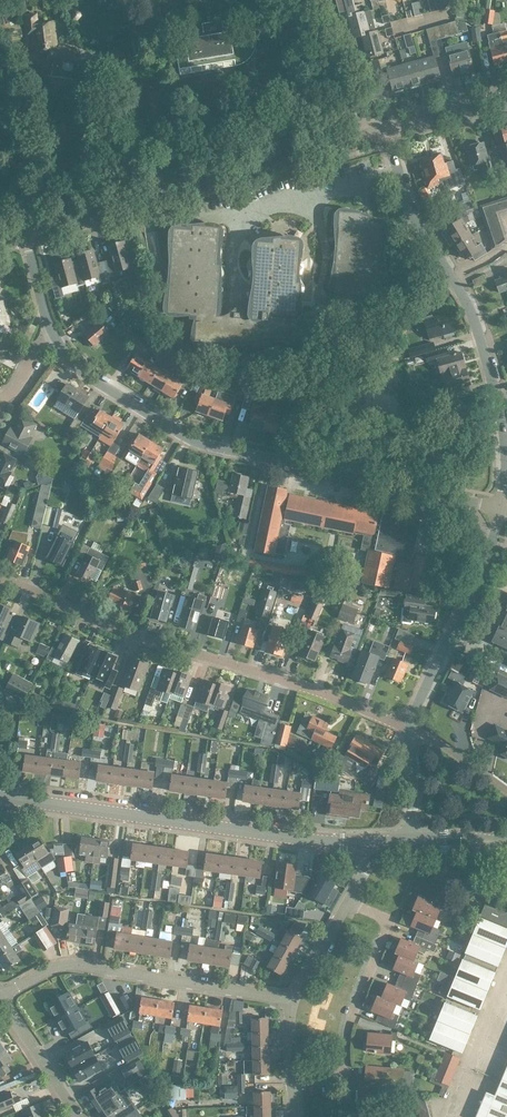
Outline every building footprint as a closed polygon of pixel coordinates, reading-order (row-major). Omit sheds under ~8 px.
[(108,9),(121,4),(120,0),(105,0),(108,9)] [(341,19),(349,17),(349,16),(356,15),(356,14),(364,12),(362,4),(354,6),(352,0),(336,0),(341,19)] [(378,0),(369,0),(372,10),(380,8),(379,2),(378,0)] [(428,0),(431,12),(445,8),(443,0),(430,0),(428,0)] [(256,2),(240,5),(242,14),(258,10),(256,2)] [(412,4),(415,16),(422,14),(419,2),(412,4)] [(166,26),(160,8),(148,12),(149,16),(139,19),(143,31),(153,28),(153,29),(166,26)] [(483,23),(492,25),(494,12),(485,10),(483,23)] [(349,16),(349,17),(354,37),(362,35),(369,33),(364,12),(356,14),(356,15),(349,16)] [(381,16),(383,24),(390,22),(388,14),(381,16)] [(48,62),(53,62),(52,67),(50,66),(49,70),(52,70),(51,77),(80,80),(81,66),(75,65),(76,50),(57,48),(54,23),(39,25),(38,15),(25,16),(28,35),(31,35),(32,46),(33,54),(49,52),(48,62)] [(260,36),(232,41),(230,32),(224,33),(222,21),(202,24),(204,36),(185,39),(187,48),(182,49),(183,53),(176,55),(180,75),(181,75),(180,70),(234,61),(235,66),(236,66),(236,64),(238,63),(244,61),(248,57),(252,52),(254,46),(254,40),(254,38),(260,37),(260,36)] [(454,21),(447,23),(450,36),(457,34),(454,21)] [(440,25),(444,37),(450,36),(447,23),(440,25)] [(492,26),(494,33),(494,34),(500,33),(506,31),(505,23),(492,26)] [(437,39),(444,37),(440,25),(433,27),(437,39)] [(167,27),(158,28),(160,41),(169,40),(167,27)] [(393,35),(391,27),(384,29),(386,37),(393,35)] [(430,41),(437,39),(433,27),(427,29),(430,41)] [(480,41),(478,28),(471,29),(473,42),(480,41)] [(362,35),(367,57),(382,53),(376,31),(369,33),(362,35)] [(410,33),(403,35),(406,47),(413,45),(410,33)] [(500,33),(494,34),(494,33),(488,35),(491,48),(490,48),(495,64),(506,62),(503,48),(504,47),(500,33)] [(472,68),(465,42),(445,48),(453,74),(472,68)] [(127,65),(125,52),(109,54),(111,67),(127,65)] [(440,78),(434,57),(418,61),(424,82),(440,78)] [(378,59),(371,61),(375,73),(381,72),(378,59)] [(418,61),(403,65),(409,86),(424,82),(418,61)] [(393,90),(409,86),(403,65),(384,70),(385,71),(383,75),(384,78),(389,77),(393,90)] [(472,165),(481,162),(485,175),(494,173),(490,159),(488,160),(483,142),(474,145),(474,143),(469,144),(469,146),(466,147),(472,165)] [(497,144),(492,145),(494,154),(500,152),(497,144)] [(441,155),(433,157),(435,167),(437,166),(441,183),(443,190),(464,184),(460,172),(449,175),(445,163),(444,164),(441,155)] [(438,184),(441,183),(437,166),(435,167),(433,157),(421,161),(427,188),(438,185),(438,184)] [(496,164),(500,176),(506,174),(503,162),(496,164)] [(505,212),(501,200),(480,207),(484,219),(498,215),(505,212)] [(472,208),(473,208),(471,201),(451,207),(454,215),(466,211),(472,209),(472,208)] [(196,320),(194,342),(195,342),(195,344),(196,344),(196,342),(230,345),(230,341),(245,342),(245,346),(246,342),(251,343),(258,341),(267,339),(272,339),(317,343),(319,324),(321,324),(326,315),(333,309),(341,304),(350,302),(360,302),(360,298),(382,299),(385,264),(381,264),(384,222),(361,221),(362,213),(339,211),(333,295),(331,295),(331,296),(326,303),(328,305),(322,311),(314,316),(306,318),(298,317),(300,283),(297,283),(300,241),(273,239),(272,247),(257,246),(253,306),(250,306),(241,307),(240,313),(234,313),(234,317),(217,316),(220,265),(217,265),(220,227),(201,226),(201,225),(192,226),(192,230),(174,229),(171,272),(168,312),(166,312),(166,313),(168,313),(168,314),(190,315),(190,320),(196,320)] [(467,214),(466,211),(454,215),(456,223),(447,228),(450,234),(449,234),(455,244),(469,235),(463,225),(470,222),(467,214)] [(500,220),(498,215),(484,219),(486,225),(500,220)] [(486,225),(488,230),(502,226),(500,220),(486,225)] [(482,222),(473,225),(475,231),(484,228),(482,222)] [(488,230),(490,236),(503,232),(502,226),(488,230)] [(490,236),(492,242),(505,237),(503,232),(490,236)] [(462,254),(463,254),(466,259),(471,255),(475,261),(487,253),(481,244),(477,247),(469,235),(455,244),(462,254)] [(105,264),(109,277),(117,275),(116,272),(131,267),(124,241),(116,243),(108,246),(112,262),(105,264)] [(109,277),(105,264),(97,266),(92,250),(84,252),(84,251),(76,254),(78,260),(85,284),(86,287),(101,282),(102,284),(110,282),(109,277)] [(77,286),(85,284),(78,260),(71,262),(70,258),(61,260),(62,261),(54,263),(58,280),(51,282),(56,298),(63,296),(61,287),(76,283),(77,286)] [(506,290),(506,289),(506,270),(500,273),(502,279),(496,281),(500,293),(506,290)] [(133,282),(139,301),(148,298),(143,279),(133,282)] [(10,326),(6,301),(0,302),(0,328),(10,326)] [(110,316),(104,309),(99,313),(105,320),(110,316)] [(418,331),(426,328),(429,339),(455,332),(450,314),(425,320),(424,318),(415,321),(418,331)] [(110,326),(114,322),(116,325),(119,323),(113,315),(111,316),(105,321),(110,326)] [(99,321),(84,334),(94,345),(109,332),(99,321)] [(435,351),(433,343),(408,350),(410,358),(435,351)] [(161,356),(167,359),(171,352),(165,349),(161,356)] [(441,375),(465,369),(461,352),(449,355),(447,349),(431,354),(433,361),(437,360),(441,375)] [(175,355),(171,352),(167,359),(171,362),(175,355)] [(128,369),(140,377),(148,363),(137,355),(128,369)] [(160,370),(148,363),(140,377),(151,384),(160,370)] [(190,377),(196,380),(203,367),(196,363),(190,377)] [(162,391),(163,391),(172,377),(174,373),(162,366),(160,370),(151,384),(155,386),(153,389),(160,394),(162,391)] [(203,367),(196,380),(202,383),(209,370),(203,367)] [(465,369),(441,375),(445,390),(441,391),(443,401),(460,396),(458,388),(470,385),(465,369)] [(247,394),(253,396),(260,377),(254,375),(252,380),(247,394)] [(172,377),(163,391),(174,398),(183,384),(172,377)] [(239,392),(247,394),(252,380),(244,378),(239,392)] [(78,415),(79,413),(89,398),(68,385),(58,400),(59,401),(55,407),(75,419),(70,427),(78,431),(85,420),(78,415)] [(197,412),(210,416),(216,399),(210,396),(212,389),(203,386),(197,402),(200,403),(197,412)] [(289,403),(303,406),(303,405),(306,406),(308,393),(306,393),(306,392),(292,389),(289,403)] [(219,391),(216,399),(210,416),(223,421),(226,413),(230,415),(236,397),(219,391)] [(250,428),(264,431),(268,413),(260,412),(261,406),(252,404),(249,418),(252,419),(250,428)] [(269,406),(268,413),(264,431),(278,434),(279,427),(286,428),(290,411),(269,406)] [(98,428),(104,432),(113,418),(101,411),(93,424),(92,424),(88,430),(95,434),(98,428)] [(99,440),(111,448),(113,445),(125,425),(120,423),(122,420),(115,415),(113,418),(104,432),(99,440)] [(30,437),(36,425),(21,417),(14,429),(11,427),(2,444),(24,455),(32,439),(30,437)] [(136,442),(133,441),(123,457),(137,466),(152,442),(140,435),(136,442)] [(152,442),(137,466),(147,473),(136,491),(144,496),(158,473),(154,471),(162,459),(159,457),(164,449),(152,442)] [(82,457),(87,459),(91,453),(86,450),(82,457)] [(105,470),(115,456),(108,452),(99,466),(105,470)] [(91,453),(87,459),(92,463),(96,456),(91,453)] [(4,488),(11,473),(10,472),(16,460),(4,454),(0,462),(0,486),(4,488)] [(25,464),(44,474),(49,466),(29,455),(25,464)] [(105,470),(106,471),(99,482),(104,485),(106,482),(121,459),(115,456),(105,470)] [(173,494),(191,499),(198,472),(179,467),(173,494)] [(215,494),(216,494),(222,495),(237,499),(236,505),(233,517),(246,520),(249,508),(251,497),(253,490),(246,489),(249,478),(234,474),(232,483),(218,480),(215,494)] [(42,524),(46,506),(52,481),(42,485),(32,526),(41,528),(42,524)] [(156,502),(164,489),(157,484),(149,498),(156,502)] [(406,563),(407,559),(410,560),(418,523),(286,495),(287,491),(269,487),(256,551),(274,555),(274,554),(285,556),(291,525),(284,524),(286,519),(364,536),(361,550),(370,552),(363,583),(387,588),(389,579),(396,580),(394,588),(410,591),(411,584),(428,587),(434,560),(416,556),(414,565),(406,563)] [(9,502),(6,508),(1,522),(8,525),(17,505),(9,502)] [(54,508),(50,526),(49,526),(57,528),(62,510),(54,508)] [(246,535),(249,523),(241,522),(239,533),(246,535)] [(10,541),(14,543),(7,559),(22,565),(24,562),(26,563),(28,557),(26,556),(30,548),(24,546),(26,537),(21,536),(21,533),(14,532),(10,541)] [(46,558),(62,566),(73,544),(57,536),(46,558)] [(215,553),(224,556),(228,543),(217,546),(215,553)] [(109,557),(90,548),(77,574),(90,581),(96,568),(102,571),(109,557)] [(191,594),(198,569),(190,566),(183,592),(191,594)] [(224,566),(219,583),(225,585),(224,589),(232,591),(239,571),(224,566)] [(153,587),(147,567),(130,573),(136,592),(143,589),(143,590),(153,587)] [(292,589),(317,594),(317,592),(319,581),(294,576),(292,589)] [(360,580),(351,579),(350,585),(359,587),(360,580)] [(115,605),(115,606),(130,612),(137,596),(114,587),(111,595),(113,596),(110,603),(115,605)] [(269,619),(277,592),(264,588),(256,615),(269,619)] [(385,596),(401,598),(401,592),(386,590),(382,589),(381,593),(385,594),(385,596)] [(152,618),(166,622),(170,607),(173,595),(153,590),(148,609),(154,610),(152,618)] [(317,594),(311,606),(307,617),(316,621),(327,596),(317,592),(317,594)] [(179,625),(180,626),(180,627),(187,630),(188,628),(195,630),(200,612),(202,613),(207,597),(200,595),(198,600),(188,596),(179,625)] [(406,596),(404,610),(402,622),(411,623),(411,621),(434,625),(434,621),(438,620),(439,614),(436,612),(436,608),(425,607),(426,599),(406,596)] [(345,602),(343,606),(338,619),(353,624),(357,611),(356,611),(358,606),(345,602)] [(11,627),(4,624),(10,610),(0,605),(0,639),(5,641),(11,627)] [(301,632),(307,617),(311,606),(308,605),(297,630),(301,632)] [(246,610),(240,609),(236,621),(243,623),(246,610)] [(328,630),(337,621),(330,615),(322,624),(328,630)] [(502,627),(499,626),(492,642),(506,650),(506,616),(502,627)] [(18,630),(11,627),(5,641),(18,647),(22,638),(31,642),(39,624),(24,617),(18,630)] [(213,618),(208,634),(223,639),(228,623),(213,618)] [(274,628),(268,626),(263,642),(270,644),(267,652),(282,657),(290,632),(275,627),(274,628)] [(243,627),(238,643),(253,648),(258,631),(243,627)] [(297,655),(316,662),(326,637),(308,629),(297,655)] [(346,663),(351,650),(351,649),(356,634),(342,629),(336,644),(331,656),(339,659),(338,660),(346,663)] [(415,636),(399,629),(395,639),(400,641),(397,649),(410,655),(414,646),(411,645),(415,636)] [(68,662),(79,641),(65,634),(61,643),(56,641),(47,658),(53,662),(56,656),(68,662)] [(362,652),(353,677),(360,680),(359,682),(365,684),(366,682),(368,683),(377,658),(383,660),(388,647),(379,644),(376,651),(370,649),(369,654),(362,652)] [(93,676),(105,650),(97,646),(96,648),(91,646),(86,658),(80,655),(72,671),(81,675),(82,671),(93,676)] [(105,650),(93,676),(103,680),(101,684),(110,688),(117,672),(111,669),(116,657),(111,655),(112,653),(105,650)] [(148,664),(136,660),(133,658),(123,685),(139,690),(148,664)] [(394,659),(386,677),(401,683),(409,665),(394,659)] [(485,672),(475,667),(468,678),(478,684),(485,672)] [(488,667),(483,686),(490,689),(489,690),(506,698),(506,680),(496,675),(498,672),(488,667)] [(171,694),(172,691),(178,674),(164,670),(157,690),(151,688),(145,704),(152,707),(156,696),(161,698),(164,691),(171,694)] [(178,674),(172,691),(184,696),(191,676),(179,672),(178,674)] [(15,673),(6,690),(24,700),(33,683),(15,673)] [(210,705),(211,703),(217,686),(204,681),(197,700),(210,705)] [(218,683),(217,686),(211,703),(223,708),(231,688),(218,683)] [(443,702),(445,703),(445,704),(462,713),(474,692),(456,683),(448,697),(446,696),(443,702)] [(115,709),(123,689),(115,686),(108,706),(115,709)] [(273,699),(269,697),(250,690),(249,691),(247,690),(242,704),(243,704),(241,711),(245,712),(244,712),(259,717),(257,722),(266,726),(261,746),(272,748),(277,729),(278,730),(281,715),(269,710),(273,699)] [(42,697),(26,697),(27,708),(42,707),(42,697)] [(241,702),(234,700),(228,716),(235,718),(241,702)] [(176,719),(182,722),(188,705),(182,703),(178,716),(177,716),(176,719)] [(188,705),(182,722),(180,729),(185,730),(188,720),(190,721),(194,707),(188,705)] [(221,709),(214,728),(222,730),(229,712),(221,709)] [(306,716),(298,733),(332,749),(337,738),(324,731),(327,723),(313,716),(312,718),(306,716)] [(91,729),(101,730),(101,718),(92,717),(91,729)] [(121,723),(119,732),(126,733),(127,725),(121,723)] [(274,744),(287,747),(292,727),(279,724),(274,744)] [(495,726),(488,738),(496,743),(497,742),(501,744),(496,752),(506,758),(506,732),(495,726)] [(59,744),(60,734),(53,733),(52,743),(59,744)] [(18,748),(27,749),(29,735),(20,734),(18,748)] [(217,740),(214,749),(224,753),(227,744),(217,740)] [(51,749),(51,752),(55,753),(58,753),(59,744),(52,743),(51,749)] [(125,753),(133,754),(134,745),(126,744),(125,753)] [(368,744),(361,756),(376,765),(383,753),(368,744)] [(40,757),(37,773),(51,775),(53,759),(54,759),(55,753),(51,752),(51,749),(48,749),(46,758),(40,757)] [(92,750),(83,749),(82,757),(91,759),(92,750)] [(102,751),(92,750),(91,759),(100,760),(102,751)] [(131,763),(133,754),(125,753),(124,762),(131,763)] [(206,764),(208,755),(200,754),(199,763),(206,764)] [(23,771),(37,773),(40,757),(25,755),(23,771)] [(51,775),(65,777),(67,761),(54,759),(53,759),(51,775)] [(166,760),(156,759),(155,766),(158,767),(156,778),(163,779),(166,760)] [(163,779),(169,780),(171,769),(176,769),(177,762),(175,762),(175,761),(166,760),(163,779)] [(67,761),(65,777),(79,779),(81,763),(67,761)] [(205,773),(206,764),(199,763),(197,772),(205,773)] [(273,764),(271,774),(279,775),(280,765),(273,764)] [(97,781),(111,783),(112,767),(99,765),(97,781)] [(111,783),(125,785),(127,769),(112,767),(111,783)] [(125,785),(138,787),(141,771),(127,769),(125,785)] [(227,788),(236,790),(238,771),(230,769),(227,788)] [(141,771),(138,787),(152,789),(155,773),(141,771)] [(247,772),(238,771),(236,790),(242,791),(243,785),(246,785),(247,772)] [(271,774),(270,783),(278,784),(279,775),(271,774)] [(170,791),(184,793),(186,777),(172,775),(170,791)] [(338,793),(340,779),(315,776),(314,790),(338,793)] [(200,780),(186,777),(184,793),(198,795),(200,780)] [(198,795),(211,797),(213,782),(200,780),(198,795)] [(301,787),(311,789),(312,781),(302,780),(301,787)] [(228,784),(213,782),(211,797),(225,799),(228,784)] [(243,801),(257,803),(259,788),(245,786),(243,801)] [(272,790),(259,788),(257,803),(270,805),(272,790)] [(270,805),(284,807),(287,792),(272,790),(270,805)] [(348,816),(358,817),(360,809),(367,811),(369,796),(343,791),(342,796),(331,795),(329,809),(332,809),(331,814),(348,816)] [(301,794),(287,792),(284,807),(298,809),(301,794)] [(86,862),(93,863),(96,839),(82,837),(80,854),(87,855),(86,862)] [(40,838),(28,846),(42,868),(56,860),(48,847),(46,849),(40,838)] [(110,841),(96,839),(93,863),(99,864),(100,857),(108,858),(110,841)] [(64,858),(66,872),(73,871),(71,857),(73,856),(71,844),(63,844),(64,858)] [(132,857),(131,860),(145,862),(147,846),(133,844),(132,857)] [(42,868),(28,846),(16,853),(22,864),(19,866),(27,878),(42,868)] [(145,862),(159,864),(161,848),(147,846),(145,862)] [(159,864),(173,866),(175,850),(161,848),(159,864)] [(186,868),(187,865),(189,852),(175,850),(173,866),(186,868)] [(204,868),(204,870),(218,872),(220,856),(206,854),(204,868)] [(121,867),(130,868),(131,860),(132,857),(122,856),(121,867)] [(218,872),(232,874),(234,858),(220,856),(218,872)] [(66,872),(64,858),(57,858),(59,873),(60,873),(61,878),(67,877),(66,872)] [(114,893),(119,859),(111,858),(107,892),(107,894),(110,895),(111,892),(114,893)] [(232,874),(246,876),(248,860),(234,858),(232,874)] [(248,860),(246,876),(245,881),(252,882),(253,877),(260,878),(262,862),(248,860)] [(303,894),(312,879),(307,876),(295,874),(296,865),(279,863),(275,887),(288,889),(287,891),(302,893),(303,894)] [(6,883),(8,887),(14,883),(11,880),(2,865),(0,866),(0,887),(6,883)] [(203,879),(204,870),(204,868),(196,866),(194,878),(203,879)] [(128,882),(130,868),(121,867),(120,875),(121,875),(121,881),(128,882)] [(154,872),(153,881),(160,882),(162,873),(154,872)] [(316,881),(312,879),(303,894),(311,899),(312,897),(323,903),(335,882),(320,873),(316,881)] [(182,878),(172,876),(171,885),(181,886),(182,878)] [(21,883),(31,898),(33,901),(38,898),(36,896),(39,894),(29,878),(21,883)] [(203,879),(194,878),(193,885),(202,886),(203,879)] [(160,882),(153,881),(151,890),(159,892),(160,882)] [(226,892),(234,893),(235,883),(227,882),(226,892)] [(21,895),(9,903),(13,910),(21,905),(31,898),(21,883),(15,887),(21,895)] [(266,888),(262,887),(257,887),(256,894),(265,895),(266,888)] [(232,902),(234,893),(226,892),(224,901),(232,902)] [(190,904),(191,896),(179,894),(178,902),(190,904)] [(221,908),(223,897),(214,896),(213,907),(221,908)] [(417,912),(435,919),(441,905),(419,896),(416,903),(414,902),(412,908),(414,908),(413,910),(417,912)] [(34,902),(40,910),(47,906),(41,897),(34,902)] [(21,905),(13,910),(5,915),(7,919),(23,909),(25,912),(31,908),(35,915),(40,912),(33,901),(31,898),(21,905)] [(107,917),(109,903),(102,901),(102,902),(99,916),(107,917)] [(5,915),(13,910),(9,903),(0,909),(0,915),(1,917),(5,915)] [(486,903),(481,916),(506,927),(506,912),(486,903)] [(69,909),(62,908),(55,907),(51,926),(66,928),(69,909)] [(304,909),(286,907),(285,917),(303,919),(304,909)] [(120,913),(111,911),(109,924),(118,925),(120,913)] [(40,922),(41,923),(45,920),(40,912),(35,915),(36,916),(40,922)] [(432,927),(435,919),(417,912),(416,914),(415,913),(412,918),(414,919),(411,926),(425,932),(422,939),(435,944),(441,930),(432,927)] [(67,941),(81,943),(85,915),(78,914),(76,925),(70,924),(67,941)] [(93,916),(85,915),(81,943),(94,945),(98,920),(92,919),(93,916)] [(40,922),(36,916),(30,920),(34,926),(40,922)] [(506,948),(506,946),(506,927),(481,916),(473,935),(506,948)] [(183,935),(186,919),(176,917),(173,934),(183,935)] [(186,919),(183,935),(192,937),(195,922),(186,920),(186,919)] [(115,948),(129,951),(131,935),(132,928),(122,926),(121,934),(117,933),(115,948)] [(264,937),(268,930),(260,926),(256,933),(264,937)] [(57,943),(46,927),(35,935),(45,951),(57,943)] [(274,939),(282,943),(282,942),(296,950),(303,937),(289,930),(287,933),(279,929),(274,939)] [(276,935),(268,930),(264,937),(272,942),(276,935)] [(13,948),(18,945),(10,933),(5,936),(0,939),(0,957),(13,948)] [(131,935),(129,951),(143,953),(145,938),(131,935)] [(506,948),(473,935),(465,953),(498,966),(506,948)] [(143,953),(156,955),(159,940),(145,938),(143,953)] [(435,944),(422,939),(419,946),(401,939),(398,946),(396,945),(394,951),(396,952),(395,954),(399,955),(414,961),(417,951),(424,954),(426,950),(434,953),(437,945),(435,944)] [(159,940),(156,955),(170,957),(173,942),(159,940)] [(289,962),(296,950),(282,942),(282,943),(275,954),(289,962)] [(452,956),(456,947),(446,943),(442,952),(452,956)] [(221,950),(218,949),(215,965),(229,967),(233,946),(222,944),(221,950)] [(13,948),(0,957),(0,961),(6,970),(21,961),(16,953),(22,950),(18,945),(13,948)] [(202,962),(204,947),(190,945),(188,960),(202,962)] [(202,962),(215,965),(218,949),(204,947),(202,962)] [(289,962),(275,954),(268,967),(282,974),(289,962)] [(418,962),(414,961),(399,955),(398,957),(397,956),(394,962),(396,962),(393,969),(406,974),(403,982),(416,987),(421,975),(414,972),(418,962)] [(256,971),(261,963),(254,959),(249,967),(256,971)] [(455,978),(488,992),(496,973),(463,959),(455,978)] [(488,992),(455,978),(448,996),(480,1010),(488,992)] [(382,996),(381,998),(396,1004),(396,1005),(400,1006),(403,998),(410,1001),(416,987),(403,982),(400,989),(387,984),(384,991),(383,990),(380,996),(382,996)] [(69,992),(50,1003),(58,1018),(77,1008),(69,992)] [(123,996),(115,1000),(121,1013),(130,1008),(123,996)] [(392,1012),(396,1005),(396,1004),(381,998),(377,996),(376,998),(375,998),(373,1003),(374,1004),(371,1011),(384,1016),(381,1023),(394,1029),(397,1021),(399,1015),(392,1012)] [(156,1015),(158,1001),(142,998),(140,1013),(156,1015)] [(174,1003),(158,1001),(156,1015),(172,1018),(174,1003)] [(437,1021),(470,1035),(478,1016),(445,1002),(437,1021)] [(188,1020),(204,1023),(206,1008),(190,1006),(188,1020)] [(112,1018),(120,1014),(116,1007),(108,1011),(112,1018)] [(77,1008),(58,1018),(66,1033),(86,1023),(77,1008)] [(222,1011),(206,1008),(204,1023),(220,1025),(222,1011)] [(252,1033),(268,1032),(268,1018),(252,1018),(252,1033)] [(123,1035),(113,1020),(112,1023),(100,1028),(108,1041),(123,1035)] [(470,1035),(437,1021),(430,1039),(463,1053),(470,1035)] [(268,1032),(252,1033),(253,1046),(268,1046),(268,1032)] [(374,1052),(374,1053),(390,1054),(391,1041),(396,1041),(397,1033),(391,1033),(391,1036),(368,1033),(367,1044),(366,1043),(365,1051),(374,1052)] [(227,1052),(236,1051),(236,1043),(226,1043),(227,1052)] [(246,1043),(236,1043),(236,1051),(246,1051),(246,1043)] [(121,1067),(135,1059),(125,1044),(112,1053),(121,1067)] [(68,1056),(73,1066),(74,1067),(89,1057),(85,1046),(68,1056)] [(268,1046),(253,1046),(253,1060),(268,1060),(268,1046)] [(4,1048),(0,1051),(0,1075),(2,1077),(11,1071),(6,1063),(11,1059),(4,1048)] [(199,1052),(187,1050),(186,1059),(198,1061),(199,1052)] [(446,1052),(435,1079),(449,1085),(458,1063),(460,1058),(446,1052)] [(75,1068),(75,1069),(81,1078),(97,1067),(91,1057),(75,1068)] [(174,1059),(172,1075),(181,1076),(183,1060),(174,1059)] [(140,1060),(122,1070),(126,1078),(137,1072),(140,1078),(147,1074),(140,1060)] [(268,1060),(253,1060),(253,1075),(269,1074),(268,1060)] [(501,1081),(486,1116),(506,1116),(506,1065),(501,1081)] [(414,1072),(402,1071),(403,1070),(366,1068),(365,1087),(373,1087),(386,1094),(386,1088),(401,1089),(401,1087),(413,1088),(414,1072)] [(237,1075),(238,1084),(246,1084),(245,1074),(237,1075)] [(226,1075),(217,1075),(217,1084),(226,1084),(226,1075)] [(145,1088),(152,1099),(161,1094),(154,1082),(145,1088)] [(96,1110),(121,1093),(114,1083),(99,1094),(96,1089),(87,1095),(96,1110)] [(238,1084),(238,1093),(246,1093),(246,1084),(238,1084)] [(166,1100),(188,1100),(188,1097),(190,1097),(190,1089),(186,1089),(186,1085),(166,1085),(166,1100)] [(125,1090),(121,1093),(96,1110),(101,1116),(113,1116),(114,1116),(113,1116),(116,1114),(117,1115),(118,1114),(120,1116),(126,1116),(137,1110),(125,1090)] [(14,1105),(9,1092),(0,1095),(0,1110),(14,1105)] [(254,1093),(254,1106),(270,1106),(269,1092),(254,1093)] [(427,1107),(424,1096),(423,1096),(415,1096),(421,1116),(430,1116),(427,1107)] [(185,1104),(186,1112),(208,1111),(208,1103),(185,1104)] [(22,1111),(24,1116),(43,1116),(38,1104),(22,1111)] [(270,1106),(254,1106),(254,1107),(246,1107),(247,1116),(270,1116),(270,1106)] [(166,1111),(170,1116),(176,1113),(172,1107),(166,1111)]
